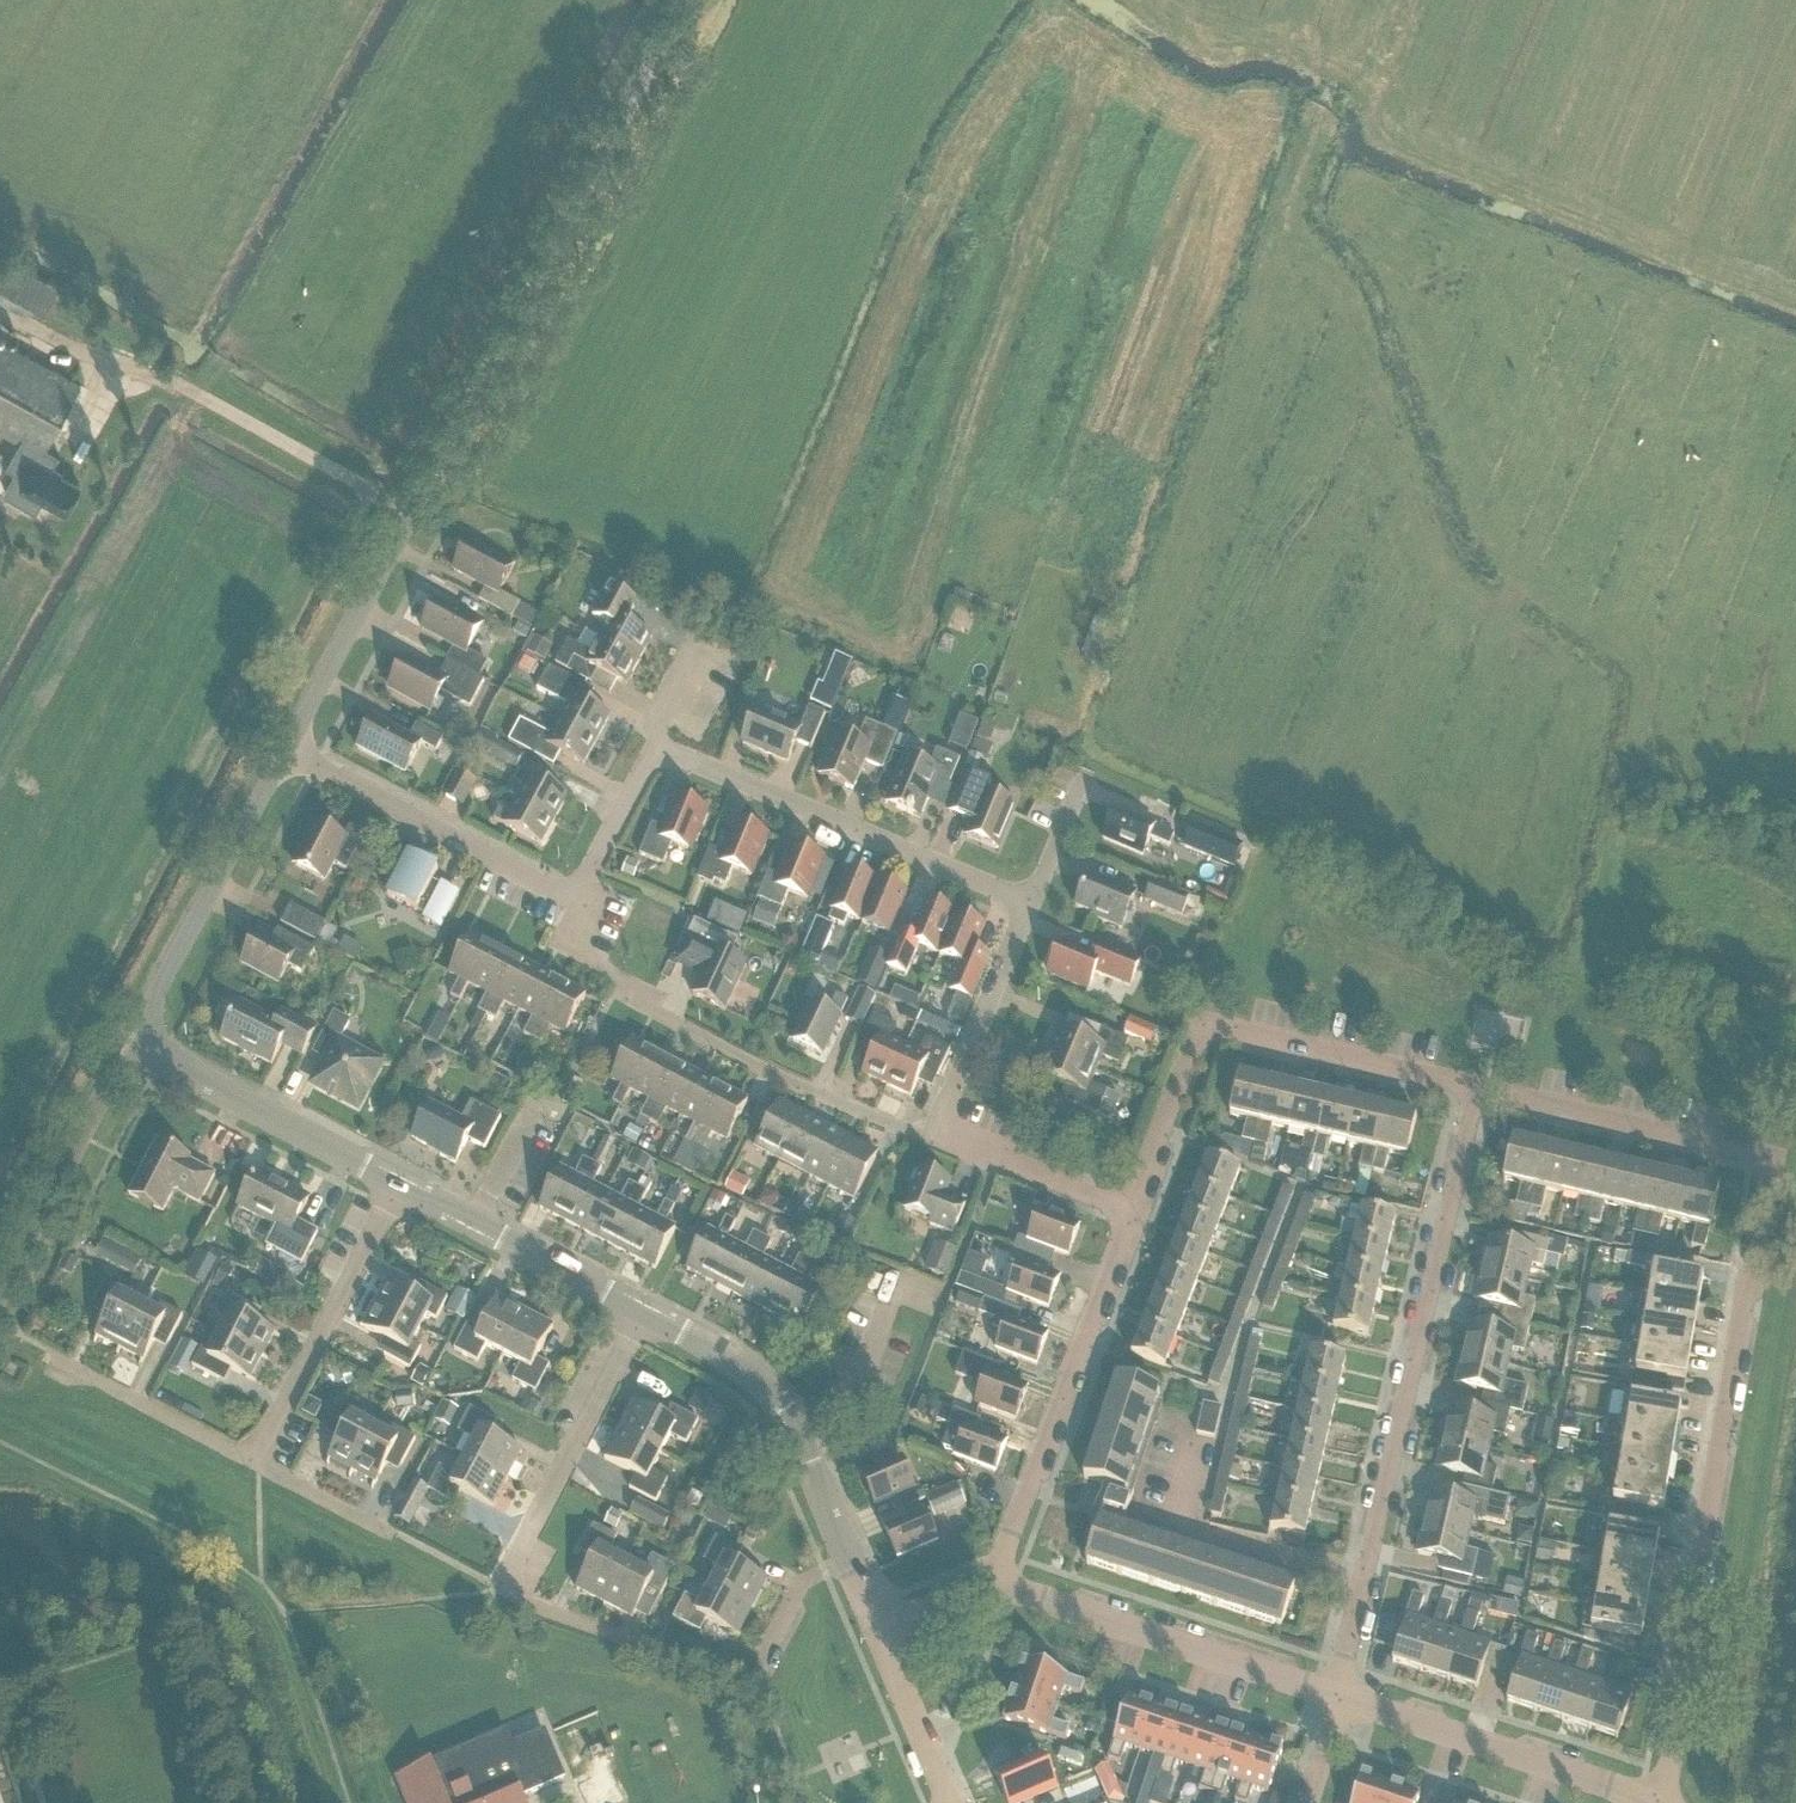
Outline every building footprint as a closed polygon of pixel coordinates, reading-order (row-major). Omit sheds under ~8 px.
[(21,442),(7,468),(17,473),(6,494),(38,511),(43,502),(50,506),(65,514),(80,486),(51,470),(59,456),(46,448),(80,385),(0,341),(0,431),(21,442)] [(534,629),(541,615),(499,592),(513,566),(468,542),(454,569),(487,587),(480,599),(511,617),(534,629)] [(604,594),(592,615),(607,623),(598,639),(638,660),(651,636),(632,626),(643,605),(608,586),(604,594)] [(479,675),(486,662),(466,651),(480,625),(436,601),(421,628),(454,646),(448,658),(479,675)] [(514,631),(527,638),(531,629),(525,626),(518,622),(514,631)] [(566,642),(555,663),(563,667),(564,668),(589,682),(594,673),(596,669),(626,684),(632,672),(635,666),(638,660),(598,639),(586,632),(578,648),(575,647),(571,644),(566,642)] [(545,661),(553,646),(534,636),(526,651),(545,661)] [(438,677),(405,659),(390,687),(431,709),(441,691),(468,706),(483,679),(448,660),(438,677)] [(541,679),(536,687),(550,694),(567,704),(559,719),(596,739),(598,736),(609,714),(578,698),(585,684),(571,677),(564,674),(562,672),(554,668),(549,665),(546,670),(541,679)] [(475,706),(487,712),(501,684),(489,678),(475,706)] [(810,747),(825,713),(808,706),(799,728),(755,709),(742,741),(787,760),(795,741),(810,747)] [(961,714),(949,744),(966,751),(978,721),(961,714)] [(409,736),(373,717),(357,747),(404,773),(420,742),(436,751),(443,738),(416,723),(409,736)] [(520,718),(508,741),(544,760),(551,747),(583,764),(596,739),(559,719),(551,735),(533,725),(520,718)] [(882,768),(897,733),(867,720),(858,740),(837,731),(819,774),(852,789),(864,760),(882,768)] [(900,735),(895,746),(904,750),(909,738),(900,735)] [(525,755),(498,740),(490,755),(517,769),(525,755)] [(949,785),(960,758),(936,748),(929,766),(904,755),(885,802),(920,817),(936,779),(949,785)] [(463,804),(476,779),(458,769),(444,794),(463,804)] [(516,799),(554,819),(567,794),(529,775),(519,769),(513,779),(524,785),(516,799)] [(997,849),(1016,805),(986,793),(988,788),(962,777),(948,810),(964,817),(965,815),(973,819),(966,836),(997,849)] [(690,849),(706,810),(677,798),(664,828),(652,823),(639,853),(663,864),(672,842),(690,849)] [(540,844),(554,819),(516,799),(509,814),(498,808),(493,818),(503,824),(540,844)] [(1169,845),(1174,834),(1155,826),(1155,825),(1115,809),(1103,838),(1143,854),(1150,837),(1169,845)] [(750,874),(766,835),(737,822),(725,853),(710,846),(697,877),(712,884),(714,879),(725,884),(732,867),(750,874)] [(343,837),(317,823),(295,864),(323,879),(332,862),(346,869),(365,832),(350,824),(343,837)] [(1193,824),(1183,847),(1220,862),(1233,868),(1243,845),(1193,824)] [(806,897),(822,857),(793,845),(781,876),(768,871),(757,897),(782,907),(789,890),(806,897)] [(440,887),(431,882),(438,869),(408,854),(387,894),(426,915),(424,919),(440,927),(458,893),(442,885),(440,887)] [(859,920),(875,880),(849,869),(828,918),(844,925),(848,915),(859,920)] [(1105,884),(1087,876),(1075,905),(1093,913),(1092,915),(1121,927),(1135,893),(1107,881),(1105,884)] [(1153,880),(1144,901),(1182,916),(1183,915),(1189,897),(1191,895),(1153,880)] [(889,933),(906,893),(879,882),(862,921),(889,933)] [(1206,890),(1203,897),(1225,906),(1228,899),(1206,890)] [(716,901),(708,920),(739,934),(747,914),(716,901)] [(936,952),(954,912),(927,901),(911,938),(901,934),(887,967),(905,975),(919,945),(936,952)] [(774,929),(782,910),(760,902),(753,920),(774,929)] [(315,941),(324,923),(290,904),(280,922),(315,941)] [(971,999),(989,955),(974,949),(984,925),(957,914),(940,954),(961,963),(950,989),(971,999)] [(819,962),(834,925),(816,917),(800,955),(819,962)] [(695,920),(676,961),(702,972),(692,993),(724,1009),(746,963),(722,952),(729,936),(695,920)] [(315,949),(277,929),(270,942),(257,935),(242,962),(279,982),(288,965),(302,973),(315,949)] [(459,1000),(468,982),(489,943),(470,934),(449,973),(459,978),(450,995),(459,1000)] [(796,935),(783,936),(784,949),(797,947),(796,935)] [(1097,957),(1060,942),(1048,972),(1088,988),(1095,972),(1129,986),(1140,960),(1102,944),(1097,957)] [(487,1015),(517,958),(489,943),(468,982),(486,992),(477,1009),(487,1015)] [(877,989),(891,955),(871,947),(857,980),(877,989)] [(521,1010),(542,971),(517,958),(487,1015),(496,1019),(505,1001),(521,1010)] [(534,1039),(563,982),(542,971),(521,1010),(532,1016),(523,1033),(534,1039)] [(563,982),(534,1039),(541,1043),(551,1025),(565,1033),(585,994),(563,982)] [(861,1025),(877,992),(860,985),(845,1017),(861,1025)] [(907,992),(902,1003),(915,1009),(920,997),(907,992)] [(821,1054),(847,999),(836,993),(828,1010),(811,1002),(793,1041),(821,1054)] [(277,1022),(239,1003),(221,1037),(271,1063),(281,1045),(301,1055),(315,1029),(282,1012),(277,1022)] [(358,1107),(380,1064),(339,1043),(350,1022),(335,1014),(316,1050),(329,1057),(315,1084),(358,1107)] [(886,1085),(905,1045),(890,1039),(897,1025),(874,1014),(860,1044),(873,1049),(862,1073),(886,1085)] [(936,1017),(931,1028),(957,1040),(962,1029),(936,1017)] [(1150,1043),(1156,1028),(1131,1017),(1125,1032),(1150,1043)] [(432,1025),(426,1037),(437,1042),(443,1031),(432,1025)] [(1059,1027),(1049,1051),(1095,1070),(1101,1057),(1118,1064),(1128,1040),(1102,1029),(1096,1042),(1059,1027)] [(905,1045),(886,1085),(911,1096),(918,1081),(933,1088),(950,1050),(925,1038),(919,1052),(905,1045)] [(639,1093),(660,1054),(632,1040),(611,1079),(621,1084),(612,1101),(621,1106),(631,1089),(639,1093)] [(1049,1051),(1039,1075),(1065,1085),(1059,1099),(1097,1114),(1107,1090),(1090,1083),(1095,1070),(1049,1051)] [(650,1121),(679,1064),(660,1054),(639,1093),(649,1098),(639,1116),(650,1121)] [(519,1062),(513,1074),(535,1085),(541,1074),(519,1062)] [(681,1115),(702,1076),(679,1064),(650,1121),(658,1125),(667,1108),(681,1115)] [(1255,1142),(1269,1081),(1239,1074),(1230,1114),(1247,1118),(1242,1139),(1255,1142)] [(695,1144),(724,1088),(702,1076),(681,1115),(694,1122),(685,1140),(695,1144)] [(1289,1128),(1299,1088),(1269,1081),(1255,1142),(1268,1145),(1273,1124),(1289,1128)] [(724,1088),(695,1144),(703,1149),(713,1132),(727,1139),(747,1100),(724,1088)] [(1313,1156),(1328,1095),(1299,1088),(1289,1128),(1305,1132),(1300,1153),(1313,1156)] [(1348,1142),(1357,1102),(1328,1095),(1313,1156),(1326,1159),(1331,1138),(1348,1142)] [(484,1147),(501,1116),(471,1100),(461,1120),(429,1103),(411,1137),(440,1152),(439,1154),(455,1162),(467,1138),(484,1147)] [(779,1160),(804,1114),(779,1101),(754,1147),(779,1160)] [(1365,1198),(1372,1170),(1386,1109),(1357,1102),(1348,1142),(1364,1146),(1354,1184),(1350,1183),(1348,1194),(1365,1198)] [(1386,1109),(1372,1170),(1384,1173),(1389,1152),(1407,1156),(1416,1116),(1386,1109)] [(804,1173),(828,1127),(804,1114),(779,1160),(804,1173)] [(828,1186),(852,1139),(828,1127),(804,1173),(828,1186)] [(586,1231),(607,1192),(592,1184),(615,1141),(606,1136),(592,1162),(562,1219),(586,1231)] [(1224,1136),(1220,1149),(1248,1160),(1253,1144),(1224,1136)] [(1529,1207),(1543,1146),(1513,1138),(1503,1178),(1520,1182),(1515,1203),(1529,1207)] [(852,1139),(828,1186),(853,1199),(877,1153),(852,1139)] [(200,1203),(214,1175),(188,1161),(190,1158),(157,1140),(129,1194),(163,1211),(174,1189),(200,1203)] [(1563,1192),(1572,1152),(1543,1146),(1529,1207),(1527,1213),(1537,1216),(1540,1214),(1546,1188),(1563,1192)] [(1587,1220),(1601,1159),(1572,1152),(1563,1192),(1579,1196),(1574,1217),(1587,1220)] [(1313,1156),(1300,1153),(1295,1175),(1308,1178),(1310,1168),(1313,1156)] [(1195,1185),(1230,1198),(1241,1169),(1206,1156),(1195,1185)] [(1323,1171),(1326,1159),(1313,1156),(1310,1168),(1323,1171)] [(562,1219),(592,1162),(583,1157),(574,1175),(560,1167),(539,1207),(562,1219)] [(688,1157),(683,1168),(695,1174),(701,1163),(688,1157)] [(1621,1206),(1631,1166),(1601,1159),(1587,1220),(1600,1223),(1605,1202),(1621,1206)] [(1645,1234),(1660,1173),(1631,1166),(1621,1206),(1637,1210),(1632,1231),(1645,1234)] [(950,1201),(943,1198),(949,1181),(916,1167),(909,1186),(913,1188),(905,1209),(932,1220),(930,1224),(953,1233),(965,1204),(951,1199),(950,1201)] [(301,1262),(311,1244),(317,1231),(297,1221),(308,1198),(256,1171),(239,1204),(278,1224),(268,1244),(301,1262)] [(1378,1172),(1371,1191),(1397,1201),(1404,1181),(1378,1172)] [(1680,1220),(1689,1180),(1660,1173),(1645,1234),(1646,1234),(1658,1237),(1658,1236),(1663,1216),(1680,1220)] [(635,1256),(655,1217),(638,1208),(652,1182),(643,1177),(638,1186),(609,1243),(635,1256)] [(1324,1177),(1321,1190),(1334,1193),(1337,1180),(1324,1177)] [(1689,1180),(1680,1220),(1696,1224),(1691,1245),(1704,1248),(1719,1187),(1689,1180)] [(638,1186),(629,1181),(620,1199),(607,1192),(586,1231),(609,1243),(638,1186)] [(1219,1225),(1230,1198),(1195,1185),(1185,1212),(1219,1225)] [(1271,1216),(1282,1220),(1294,1189),(1283,1186),(1271,1216)] [(1053,1198),(1036,1191),(1031,1204),(1048,1211),(1053,1198)] [(1295,1222),(1305,1226),(1316,1199),(1306,1195),(1295,1222)] [(791,1196),(785,1208),(795,1213),(801,1202),(791,1196)] [(655,1217),(635,1256),(655,1267),(675,1228),(665,1223),(675,1205),(665,1200),(656,1218),(655,1217)] [(1510,1202),(1505,1220),(1524,1225),(1527,1213),(1529,1207),(1515,1203),(1510,1202)] [(1353,1238),(1389,1246),(1396,1216),(1360,1208),(1360,1209),(1351,1207),(1348,1217),(1357,1220),(1353,1238)] [(1014,1248),(1050,1261),(1054,1250),(1067,1255),(1079,1226),(1039,1210),(1028,1240),(1019,1236),(1014,1248)] [(1208,1253),(1219,1225),(1185,1212),(1174,1240),(1208,1253)] [(707,1228),(686,1268),(706,1278),(726,1239),(735,1221),(726,1216),(717,1234),(707,1228)] [(1272,1245),(1282,1220),(1271,1216),(1262,1241),(1272,1245)] [(1294,1255),(1305,1226),(1295,1222),(1284,1251),(1294,1255)] [(1605,1227),(1601,1242),(1612,1244),(1616,1229),(1605,1227)] [(726,1239),(706,1278),(733,1292),(762,1235),(753,1231),(744,1248),(726,1239)] [(1632,1231),(1629,1247),(1641,1249),(1642,1249),(1643,1248),(1646,1234),(1645,1234),(1632,1231)] [(1482,1270),(1528,1280),(1531,1264),(1543,1267),(1547,1248),(1564,1252),(1566,1245),(1588,1250),(1589,1244),(1577,1242),(1546,1234),(1545,1240),(1520,1234),(1517,1246),(1489,1240),(1482,1270)] [(1655,1251),(1659,1236),(1658,1236),(1658,1237),(1646,1234),(1643,1248),(1655,1251)] [(762,1235),(733,1292),(755,1304),(776,1265),(762,1258),(772,1240),(762,1235)] [(134,1275),(143,1257),(104,1237),(95,1254),(134,1275)] [(1382,1275),(1389,1246),(1353,1238),(1347,1266),(1382,1275)] [(1198,1281),(1208,1253),(1174,1240),(1164,1268),(1198,1281)] [(1261,1274),(1272,1245),(1262,1241),(1251,1270),(1261,1274)] [(947,1278),(958,1250),(937,1242),(927,1270),(947,1278)] [(199,1245),(191,1266),(211,1275),(220,1253),(199,1245)] [(1046,1273),(1050,1261),(1014,1248),(1010,1260),(1019,1263),(1008,1292),(1048,1307),(1059,1278),(1046,1273)] [(1642,1293),(1699,1304),(1703,1278),(1657,1270),(1659,1258),(1617,1250),(1615,1263),(1646,1269),(1642,1293)] [(1284,1282),(1294,1255),(1284,1251),(1274,1278),(1284,1282)] [(257,1269),(286,1283),(294,1269),(264,1254),(257,1269)] [(776,1265),(755,1304),(778,1316),(808,1260),(799,1255),(790,1272),(776,1265)] [(808,1260),(778,1316),(802,1328),(822,1289),(808,1282),(817,1264),(808,1260)] [(1382,1275),(1347,1266),(1346,1267),(1341,1266),(1338,1277),(1344,1278),(1340,1296),(1376,1304),(1382,1275)] [(1187,1309),(1198,1281),(1164,1268),(1153,1296),(1187,1309)] [(1250,1303),(1261,1274),(1251,1270),(1239,1299),(1250,1303)] [(1524,1297),(1528,1280),(1482,1270),(1475,1300),(1503,1307),(1501,1317),(1529,1324),(1535,1299),(1524,1297)] [(961,1274),(956,1287),(984,1298),(1003,1305),(1008,1292),(961,1274)] [(117,1353),(141,1304),(128,1297),(132,1289),(111,1278),(98,1303),(110,1310),(94,1342),(117,1353)] [(1273,1310),(1284,1282),(1274,1278),(1263,1306),(1273,1310)] [(372,1301),(421,1328),(428,1314),(435,1318),(447,1297),(421,1283),(414,1295),(384,1279),(372,1301)] [(453,1300),(447,1310),(458,1316),(464,1319),(467,1315),(469,1317),(470,1316),(472,1311),(478,1299),(469,1294),(458,1289),(453,1299),(453,1300)] [(978,1312),(983,1299),(961,1290),(956,1304),(978,1312)] [(1694,1329),(1699,1304),(1642,1293),(1637,1319),(1694,1329)] [(220,1334),(268,1359),(279,1337),(248,1321),(254,1308),(229,1295),(218,1316),(227,1320),(220,1334)] [(1176,1337),(1187,1309),(1153,1296),(1142,1324),(1176,1337)] [(1369,1334),(1376,1304),(1340,1296),(1333,1326),(1369,1334)] [(503,1354),(524,1311),(498,1297),(481,1329),(468,1322),(454,1349),(477,1360),(485,1344),(503,1354)] [(1036,1364),(1047,1335),(1016,1322),(1020,1312),(1003,1305),(984,1298),(979,1312),(995,1318),(992,1327),(1003,1331),(996,1349),(1036,1364)] [(1240,1330),(1250,1303),(1239,1299),(1229,1325),(1240,1330)] [(413,1342),(421,1328),(372,1301),(360,1324),(391,1339),(384,1351),(411,1365),(420,1346),(413,1342)] [(141,1304),(117,1353),(140,1365),(157,1334),(168,1340),(182,1314),(161,1304),(156,1312),(141,1304)] [(524,1311),(503,1354),(520,1363),(512,1379),(535,1391),(549,1364),(537,1357),(553,1326),(524,1311)] [(1583,1315),(1580,1329),(1592,1331),(1595,1318),(1583,1315)] [(1524,1351),(1529,1324),(1501,1317),(1498,1330),(1470,1324),(1463,1352),(1509,1363),(1512,1349),(1524,1351)] [(1690,1355),(1694,1329),(1637,1319),(1633,1345),(1690,1355)] [(1165,1366),(1176,1337),(1142,1324),(1131,1353),(1165,1366)] [(1229,1357),(1240,1330),(1229,1325),(1219,1353),(1229,1357)] [(185,1333),(171,1359),(186,1368),(200,1341),(185,1333)] [(256,1382),(268,1359),(220,1334),(212,1349),(203,1344),(193,1365),(218,1379),(225,1366),(256,1382)] [(1242,1367),(1254,1370),(1261,1340),(1249,1338),(1242,1367)] [(1685,1381),(1690,1355),(1633,1345),(1628,1371),(1648,1375),(1685,1381)] [(1015,1418),(1027,1388),(996,1376),(1000,1365),(963,1351),(955,1373),(982,1384),(975,1403),(1015,1418)] [(1303,1380),(1339,1389),(1346,1359),(1310,1351),(1303,1380)] [(1505,1381),(1509,1363),(1463,1352),(1456,1385),(1484,1391),(1481,1402),(1509,1408),(1510,1407),(1519,1409),(1524,1385),(1505,1381)] [(1219,1386),(1229,1357),(1219,1353),(1208,1382),(1219,1386)] [(1248,1398),(1254,1370),(1242,1367),(1236,1395),(1248,1398)] [(1685,1381),(1648,1375),(1647,1381),(1684,1388),(1685,1381)] [(1106,1409),(1148,1424),(1159,1391),(1116,1377),(1106,1409)] [(1332,1417),(1339,1389),(1303,1380),(1297,1409),(1332,1417)] [(1644,1391),(1642,1399),(1659,1402),(1661,1394),(1644,1391)] [(1229,1425),(1241,1427),(1248,1398),(1236,1395),(1229,1425)] [(1619,1422),(1676,1432),(1681,1406),(1659,1402),(1642,1399),(1623,1396),(1619,1422)] [(915,1398),(910,1409),(923,1414),(927,1403),(915,1398)] [(348,1475),(375,1426),(361,1419),(365,1412),(344,1401),(330,1427),(343,1433),(327,1464),(348,1475)] [(618,1431),(660,1452),(670,1434),(685,1442),(697,1419),(670,1405),(664,1418),(633,1402),(618,1431)] [(1214,1436),(1221,1406),(1202,1402),(1195,1432),(1214,1436)] [(1503,1435),(1509,1408),(1481,1402),(1479,1414),(1451,1408),(1444,1438),(1489,1448),(1493,1432),(1503,1435)] [(938,1414),(936,1420),(952,1426),(943,1447),(946,1448),(956,1452),(955,1456),(958,1457),(995,1471),(998,1462),(999,1461),(1006,1442),(979,1431),(978,1431),(975,1430),(980,1419),(966,1413),(944,1405),(942,1404),(938,1414)] [(471,1408),(458,1430),(474,1439),(464,1456),(507,1479),(522,1451),(490,1434),(497,1421),(471,1408)] [(1136,1460),(1148,1424),(1106,1409),(1094,1446),(1136,1460)] [(1326,1446),(1332,1417),(1297,1409),(1290,1438),(1326,1446)] [(1537,1418),(1533,1438),(1550,1441),(1554,1421),(1537,1418)] [(1672,1457),(1676,1432),(1619,1422),(1615,1447),(1672,1457)] [(1234,1456),(1241,1427),(1229,1425),(1222,1454),(1234,1456)] [(375,1426),(348,1475),(372,1488),(388,1457),(401,1463),(414,1437),(394,1427),(390,1434),(375,1426)] [(1561,1427),(1559,1437),(1576,1440),(1578,1430),(1561,1427)] [(651,1469),(660,1452),(618,1431),(604,1457),(636,1473),(629,1487),(655,1500),(667,1477),(651,1469)] [(1319,1476),(1326,1446),(1290,1438),(1283,1468),(1319,1476)] [(1485,1465),(1489,1448),(1444,1438),(1437,1469),(1465,1475),(1462,1486),(1510,1497),(1490,1493),(1496,1467),(1485,1465)] [(1570,1452),(1571,1442),(1561,1440),(1559,1451),(1570,1452)] [(1128,1486),(1136,1460),(1094,1446),(1084,1476),(1114,1486),(1110,1497),(1108,1496),(1104,1508),(1111,1511),(1111,1510),(1126,1514),(1134,1489),(1128,1486)] [(1668,1483),(1672,1457),(1615,1447),(1610,1473),(1668,1483)] [(1234,1456),(1222,1454),(1216,1483),(1228,1486),(1234,1456)] [(429,1487),(428,1489),(429,1489),(454,1502),(461,1489),(493,1506),(507,1479),(464,1456),(455,1474),(440,1466),(429,1487)] [(874,1505),(914,1488),(901,1459),(861,1476),(874,1505)] [(1312,1505),(1319,1476),(1283,1468),(1276,1497),(1312,1505)] [(1663,1510),(1668,1483),(1610,1473),(1605,1500),(1622,1503),(1620,1512),(1647,1517),(1649,1507),(1663,1510)] [(414,1480),(395,1516),(411,1525),(429,1489),(428,1489),(429,1487),(414,1480)] [(1232,1518),(1237,1496),(1226,1494),(1228,1486),(1216,1483),(1209,1513),(1232,1518)] [(934,1517),(965,1503),(956,1484),(926,1497),(934,1517)] [(921,1486),(898,1496),(903,1506),(925,1496),(921,1486)] [(1505,1521),(1510,1497),(1462,1486),(1459,1498),(1431,1492),(1424,1522),(1469,1533),(1473,1516),(1485,1519),(1485,1517),(1505,1521)] [(697,1507),(703,1496),(692,1490),(687,1501),(697,1507)] [(1305,1535),(1312,1505),(1276,1497),(1270,1527),(1305,1535)] [(672,1516),(637,1500),(630,1515),(664,1531),(672,1516)] [(624,1516),(613,1510),(606,1525),(617,1530),(624,1516)] [(897,1558),(937,1541),(924,1512),(885,1529),(897,1558)] [(1597,1550),(1654,1561),(1659,1535),(1615,1527),(1617,1518),(1603,1516),(1601,1525),(1597,1550)] [(1281,1627),(1295,1584),(1100,1520),(1086,1563),(1281,1627)] [(1466,1549),(1469,1533),(1424,1522),(1417,1552),(1446,1559),(1443,1570),(1455,1573),(1453,1581),(1469,1584),(1471,1577),(1486,1580),(1492,1555),(1477,1552),(1466,1549)] [(603,1603),(625,1560),(608,1551),(616,1536),(594,1524),(580,1550),(593,1557),(577,1589),(603,1603)] [(748,1529),(744,1538),(754,1543),(759,1534),(760,1531),(751,1527),(749,1526),(748,1529)] [(1518,1534),(1516,1543),(1531,1546),(1533,1531),(1526,1529),(1518,1534)] [(710,1584),(753,1607),(767,1579),(735,1562),(741,1549),(715,1535),(703,1558),(719,1567),(710,1584)] [(1538,1541),(1535,1559),(1550,1561),(1553,1544),(1538,1541)] [(1650,1586),(1654,1561),(1597,1550),(1593,1576),(1650,1586)] [(625,1560),(603,1603),(632,1618),(649,1585),(661,1592),(674,1566),(652,1554),(644,1570),(625,1560)] [(1646,1611),(1650,1586),(1593,1576),(1588,1601),(1646,1611)] [(1511,1579),(1507,1594),(1519,1597),(1523,1581),(1511,1579)] [(738,1635),(753,1607),(710,1584),(701,1602),(685,1594),(673,1616),(699,1630),(706,1618),(738,1635)] [(1462,1634),(1459,1633),(1443,1628),(1455,1590),(1444,1586),(1432,1624),(1435,1625),(1420,1670),(1448,1679),(1462,1634)] [(1462,1634),(1448,1679),(1476,1688),(1491,1643),(1470,1637),(1484,1595),(1473,1592),(1459,1633),(1462,1634)] [(1435,1625),(1432,1624),(1416,1619),(1423,1596),(1413,1593),(1405,1617),(1407,1618),(1393,1661),(1420,1670),(1435,1625)] [(1641,1639),(1646,1611),(1588,1601),(1583,1629),(1607,1633),(1641,1639)] [(1583,1629),(1582,1638),(1605,1646),(1607,1633),(1583,1629)] [(1549,1665),(1546,1665),(1530,1659),(1537,1636),(1527,1633),(1519,1656),(1522,1657),(1507,1701),(1534,1710),(1549,1665)] [(1547,1635),(1543,1645),(1552,1648),(1554,1641),(1555,1638),(1547,1635)] [(1576,1674),(1574,1674),(1557,1668),(1564,1645),(1554,1641),(1552,1648),(1546,1665),(1549,1665),(1534,1710),(1562,1719),(1576,1674)] [(1603,1683),(1601,1683),(1584,1677),(1592,1654),(1581,1650),(1574,1674),(1576,1674),(1562,1719),(1589,1728),(1603,1683)] [(1603,1683),(1589,1728),(1617,1737),(1631,1693),(1612,1686),(1619,1663),(1608,1660),(1601,1683),(1603,1683)] [(1080,1694),(1084,1682),(1021,1661),(1012,1690),(1058,1705),(1064,1689),(1080,1694)] [(1058,1705),(1012,1690),(1003,1719),(1065,1739),(1069,1727),(1053,1721),(1058,1705)] [(1139,1750),(1155,1705),(1129,1696),(1108,1758),(1120,1762),(1125,1746),(1139,1750)] [(1164,1759),(1165,1759),(1180,1713),(1155,1705),(1139,1750),(1164,1759)] [(1176,1763),(1190,1767),(1205,1721),(1180,1713),(1165,1759),(1164,1759),(1158,1775),(1171,1779),(1176,1763)] [(1210,1792),(1231,1730),(1205,1721),(1190,1767),(1204,1772),(1199,1788),(1210,1792)] [(1227,1779),(1240,1784),(1241,1784),(1256,1738),(1231,1730),(1210,1792),(1222,1796),(1227,1779)] [(506,1732),(505,1732),(507,1737),(467,1754),(465,1749),(432,1764),(431,1763),(396,1778),(407,1802),(526,1802),(522,1792),(528,1789),(530,1793),(564,1779),(544,1732),(512,1746),(506,1732)] [(1240,1784),(1234,1800),(1244,1802),(1247,1802),(1252,1788),(1267,1793),(1283,1747),(1282,1747),(1256,1738),(1241,1784),(1240,1784)] [(996,1776),(1008,1802),(1020,1802),(1057,1787),(1043,1755),(996,1776)] [(1159,1768),(1143,1765),(1135,1801),(1146,1802),(1151,1802),(1159,1768)] [(1391,1783),(1363,1774),(1353,1802),(1385,1802),(1391,1783)] [(1420,1793),(1391,1783),(1385,1802),(1416,1802),(1420,1793)] [(1271,1802),(1286,1802),(1288,1798),(1274,1794),(1271,1802)]
